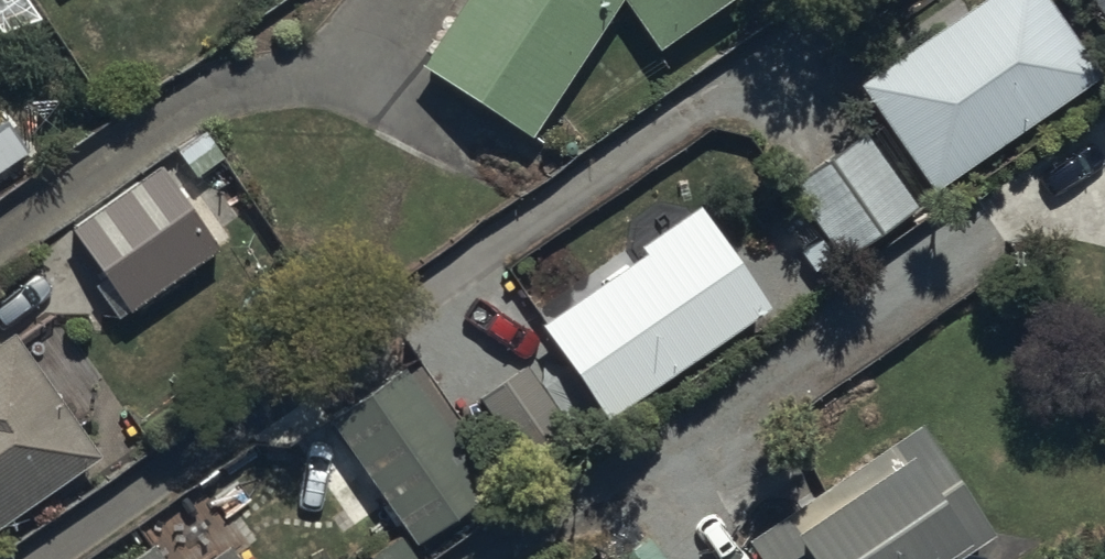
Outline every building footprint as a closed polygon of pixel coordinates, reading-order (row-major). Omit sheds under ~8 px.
[(420,55),(526,127),(612,0),(457,0),(420,55)] [(656,42),(714,0),(625,0),(656,42)] [(1050,0),(970,0),(857,77),(930,183),(1097,69),(1050,0)] [(1104,20),(1104,0),(1092,0),(1104,20)] [(863,126),(787,179),(841,257),(917,204),(863,126)] [(221,239),(162,159),(73,226),(132,305),(221,239)] [(605,413),(766,299),(695,198),(638,238),(643,244),(538,318),(605,413)] [(19,329),(0,342),(0,520),(102,451),(19,329)] [(486,484),(403,363),(400,360),(292,434),(317,471),(348,449),(409,537),(486,484)] [(997,531),(906,410),(737,538),(754,558),(960,558),(997,531)] [(227,536),(194,558),(243,558),(227,536)] [(146,537),(115,558),(161,558),(146,537)] [(590,547),(574,558),(599,558),(590,547)]
